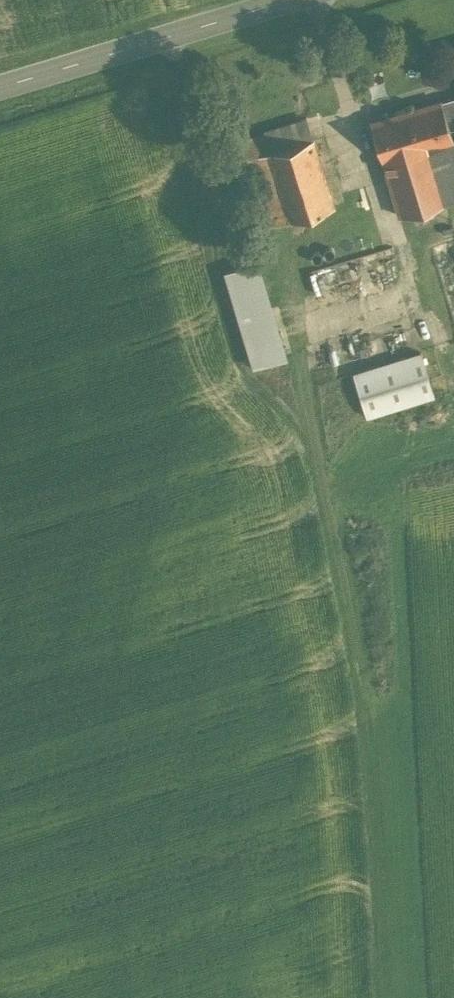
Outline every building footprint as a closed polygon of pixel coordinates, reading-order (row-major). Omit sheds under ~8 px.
[(443,43),(453,80),(453,40),(443,43)] [(370,114),(399,209),(453,193),(453,147),(445,118),(453,116),(453,89),(370,114)] [(313,136),(260,151),(280,219),(333,203),(313,136)] [(259,255),(222,267),(252,365),(290,354),(259,255)] [(420,347),(353,368),(367,413),(435,392),(420,347)]
